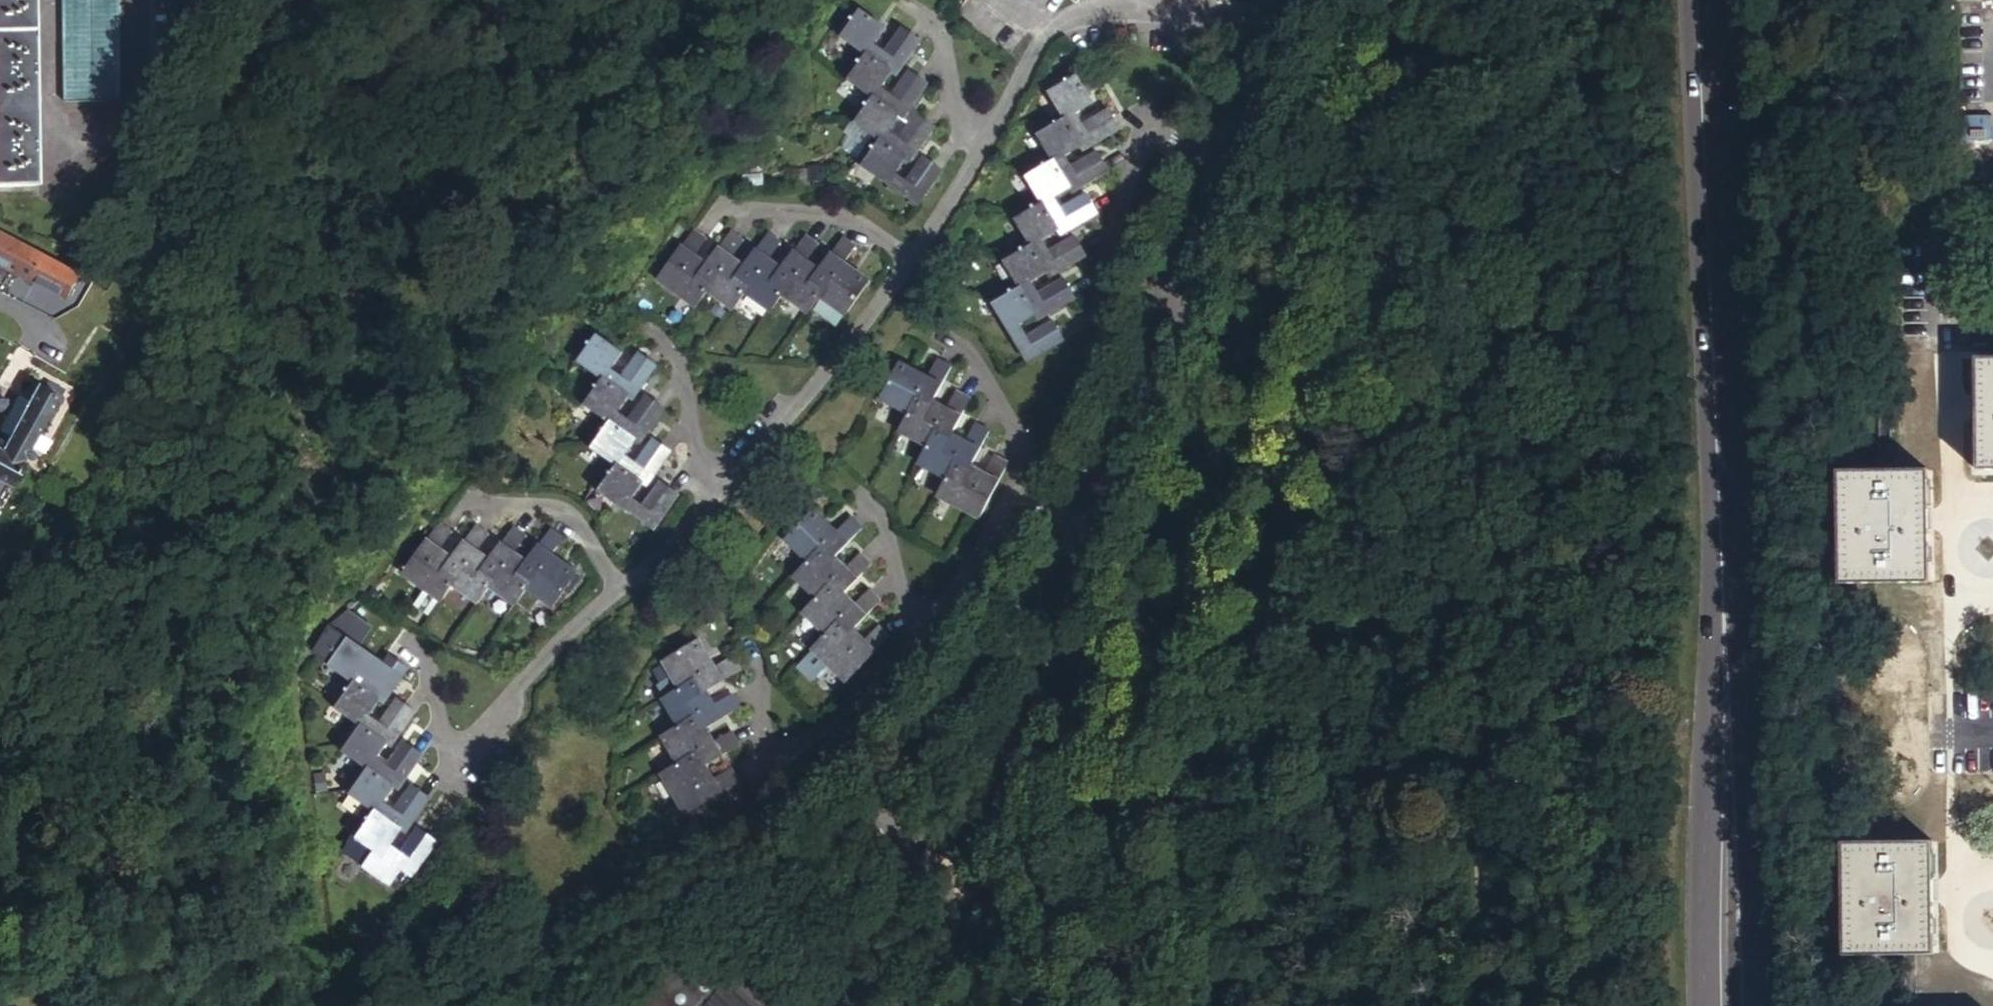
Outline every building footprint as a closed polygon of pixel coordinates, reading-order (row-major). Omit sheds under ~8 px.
[(33,188),(31,0),(0,0),(0,188),(33,188)] [(63,54),(121,53),(121,0),(62,0),(63,54)] [(902,86),(924,52),(906,40),(889,64),(878,56),(888,41),(857,20),(840,45),(865,62),(896,83),(902,86)] [(848,87),(873,104),(903,125),(909,129),(931,95),(914,84),(898,108),(884,99),(896,83),(865,62),(848,87)] [(1079,63),(1052,77),(1067,104),(1085,136),(1089,142),(1124,121),(1114,103),(1089,118),(1081,104),(1099,94),(1079,63)] [(855,130),(881,147),(911,168),(916,172),(938,138),(921,126),(916,134),(904,151),(891,142),(903,125),(873,104),(855,130)] [(1085,136),(1067,104),(1041,120),(1055,146),(1074,178),(1077,183),(1112,163),(1102,145),(1077,159),(1069,146),(1085,136)] [(909,129),(903,125),(891,142),(904,151),(916,134),(909,129)] [(1074,178),(1055,146),(1029,161),(1043,187),(1060,219),(1064,225),(1100,204),(1090,187),(1065,201),(1057,188),(1074,178)] [(881,147),(863,175),(923,216),(947,181),(929,169),(913,193),(900,185),(911,168),(881,147)] [(1060,219),(1043,187),(1017,204),(1031,229),(1049,261),(1052,267),(1088,247),(1078,228),(1053,243),(1045,229),(1060,219)] [(108,224),(80,275),(79,276),(91,283),(93,281),(120,231),(108,224)] [(1049,261),(1031,229),(1003,245),(1019,271),(1037,304),(1040,309),(1077,288),(1066,270),(1040,285),(1032,271),(1049,261)] [(14,273),(29,248),(0,233),(0,266),(14,273)] [(658,292),(697,319),(708,303),(721,286),(708,277),(709,276),(697,266),(707,250),(694,241),(658,292)] [(732,244),(709,276),(708,277),(721,286),(708,303),(735,321),(746,305),(759,288),(746,279),(733,269),(745,253),(732,244)] [(770,247),(746,279),(759,288),(746,305),(772,324),(784,308),(795,291),(784,282),(770,272),(782,255),(770,247)] [(80,275),(29,248),(14,273),(34,283),(66,300),(79,276),(80,275)] [(795,291),(784,308),(810,326),(821,309),(832,293),(820,284),(808,274),(819,258),(807,250),(784,282),(795,291)] [(832,293),(821,309),(846,328),(870,295),(845,277),(856,260),(844,251),(820,284),(832,293)] [(991,288),(1028,351),(1064,331),(1054,312),(1027,327),(1019,315),(1037,304),(1019,271),(991,288)] [(633,410),(657,377),(638,365),(622,388),(611,380),(623,364),(593,342),(574,368),(599,386),(628,407),(633,410)] [(881,382),(908,397),(919,378),(933,386),(952,353),(938,344),(927,362),(901,346),(881,382)] [(1992,470),(1992,359),(1977,359),(1978,414),(1978,470),(1992,470)] [(919,378),(908,397),(898,415),(925,431),(936,413),(949,420),(969,385),(957,378),(947,394),(933,386),(919,378)] [(628,407),(599,386),(581,412),(605,430),(634,450),(640,455),(665,420),(646,407),(629,431),(617,423),(628,407)] [(16,464),(41,420),(44,422),(56,399),(35,387),(26,403),(15,397),(0,425),(0,455),(16,464)] [(963,428),(949,420),(936,413),(925,431),(915,448),(943,465),(954,446),(966,453),(986,419),(973,411),(963,428)] [(605,430),(587,454),(612,472),(642,494),(648,498),(672,463),(654,451),(637,475),(624,465),(634,450),(605,430)] [(973,505),(1004,451),(990,443),(980,461),(966,453),(954,446),(943,465),(933,481),(967,501),(973,505)] [(6,488),(19,466),(16,464),(0,455),(0,485),(6,488)] [(1840,581),(1929,580),(1928,525),(1927,470),(1839,471),(1840,581)] [(642,494),(612,472),(594,498),(654,540),(677,505),(661,494),(644,518),(632,509),(642,494)] [(778,513),(800,537),(815,523),(826,535),(855,508),(845,497),(830,510),(808,487),(778,513)] [(815,523),(800,537),(786,549),(808,574),(822,561),(832,571),(862,544),(852,534),(838,547),(826,535),(815,523)] [(457,578),(446,570),(432,561),(444,544),(432,535),(395,587),(414,601),(431,612),(432,613),(445,595),(457,578)] [(469,537),(446,570),(457,578),(445,595),(472,615),(484,597),(496,580),(484,572),(470,562),(482,545),(469,537)] [(507,539),(484,572),(496,580),(484,597),(511,616),(522,600),(535,581),(526,574),(510,563),(520,548),(510,541),(507,539)] [(548,542),(526,574),(535,581),(522,600),(550,620),(574,585),(549,567),(561,551),(548,542)] [(839,607),(868,580),(859,570),(844,583),(832,571),(822,561),(808,574),(792,588),(814,611),(829,597),(839,607)] [(851,619),(839,607),(829,597),(814,611),(799,625),(812,639),(830,658),(874,617),(865,607),(851,619)] [(420,628),(431,612),(414,601),(403,616),(420,628)] [(649,627),(665,655),(682,645),(690,659),(725,638),(717,625),(700,635),(684,607),(649,627)] [(812,639),(799,625),(786,636),(800,650),(812,639)] [(379,711),(402,677),(404,674),(386,662),(368,687),(357,678),(366,665),(336,644),(319,669),(345,687),(373,708),(379,711)] [(682,645),(665,655),(646,665),(663,693),(681,683),(689,696),(723,676),(716,663),(698,673),(690,659),(682,645)] [(681,683),(663,693),(646,703),(661,729),(678,719),(686,734),(721,713),(713,700),(697,709),(689,696),(681,683)] [(345,687),(328,712),(353,730),(382,750),(387,753),(411,718),(393,706),(376,731),(363,722),(373,708),(345,687)] [(717,753),(721,750),(712,737),(694,747),(686,734),(678,719),(661,729),(643,740),(668,781),(717,753)] [(353,730),(334,756),(361,775),(389,795),(393,798),(419,762),(402,749),(384,774),(371,765),(382,750),(353,730)] [(361,775),(343,800),(368,818),(398,838),(402,842),(426,807),(408,794),(391,818),(379,809),(389,795),(361,775)] [(398,878),(409,886),(435,850),(417,838),(399,863),(387,854),(398,838),(368,818),(350,844),(398,878)] [(1901,955),(1933,955),(1933,899),(1932,842),(1843,843),(1845,956),(1901,955)] [(387,894),(398,878),(350,844),(339,860),(387,894)] [(751,1004),(724,981),(685,947),(636,1005),(754,1005),(751,1004)] [(748,953),(724,981),(751,1004),(762,991),(775,975),(748,953)] [(751,1004),(754,1005),(775,1005),(771,1002),(773,1000),(762,991),(751,1004)]
